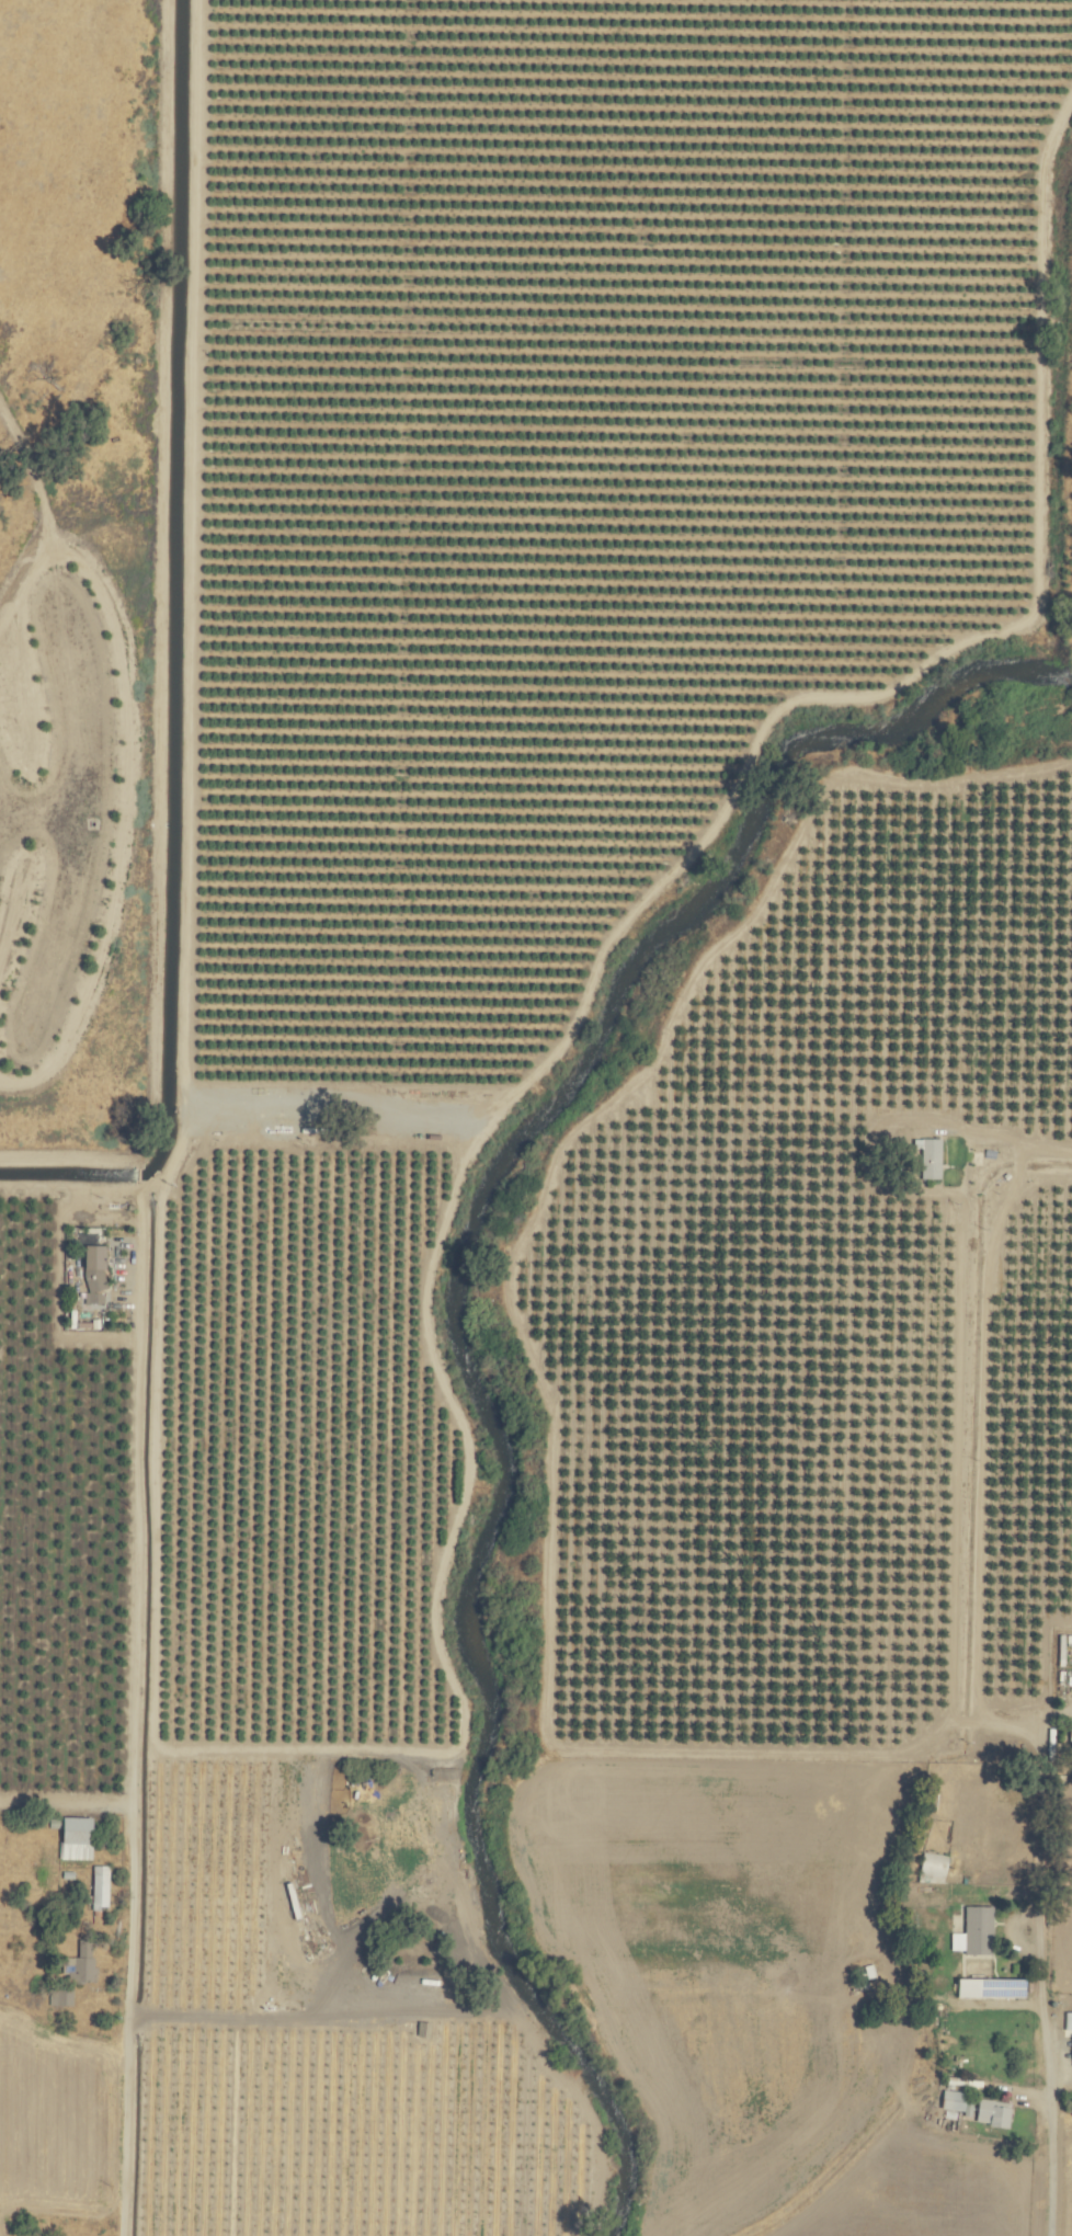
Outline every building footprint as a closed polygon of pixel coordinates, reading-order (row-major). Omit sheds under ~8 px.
[(918,1149),(919,1180),(940,1180),(939,1140),(910,1140),(911,1149),(918,1149)] [(85,1291),(101,1291),(103,1247),(81,1246),(80,1273),(85,1273),(85,1291)] [(89,1861),(90,1819),(58,1818),(57,1860),(89,1861)] [(946,1857),(921,1852),(917,1873),(930,1875),(928,1882),(941,1884),(946,1857)] [(108,1866),(91,1866),(90,1909),(107,1909),(108,1866)] [(963,1955),(990,1954),(990,1907),(963,1907),(963,1955)] [(66,1983),(91,1983),(92,1939),(76,1939),(76,1958),(61,1958),(60,1975),(66,1975),(66,1983)] [(954,1998),(1022,1997),(1022,1978),(953,1979),(954,1998)] [(1063,2012),(1063,2029),(1071,2030),(1071,2012),(1063,2012)] [(961,2111),(963,2093),(941,2090),(939,2109),(961,2111)] [(973,2124),(1007,2127),(1009,2103),(975,2100),(973,2124)]
